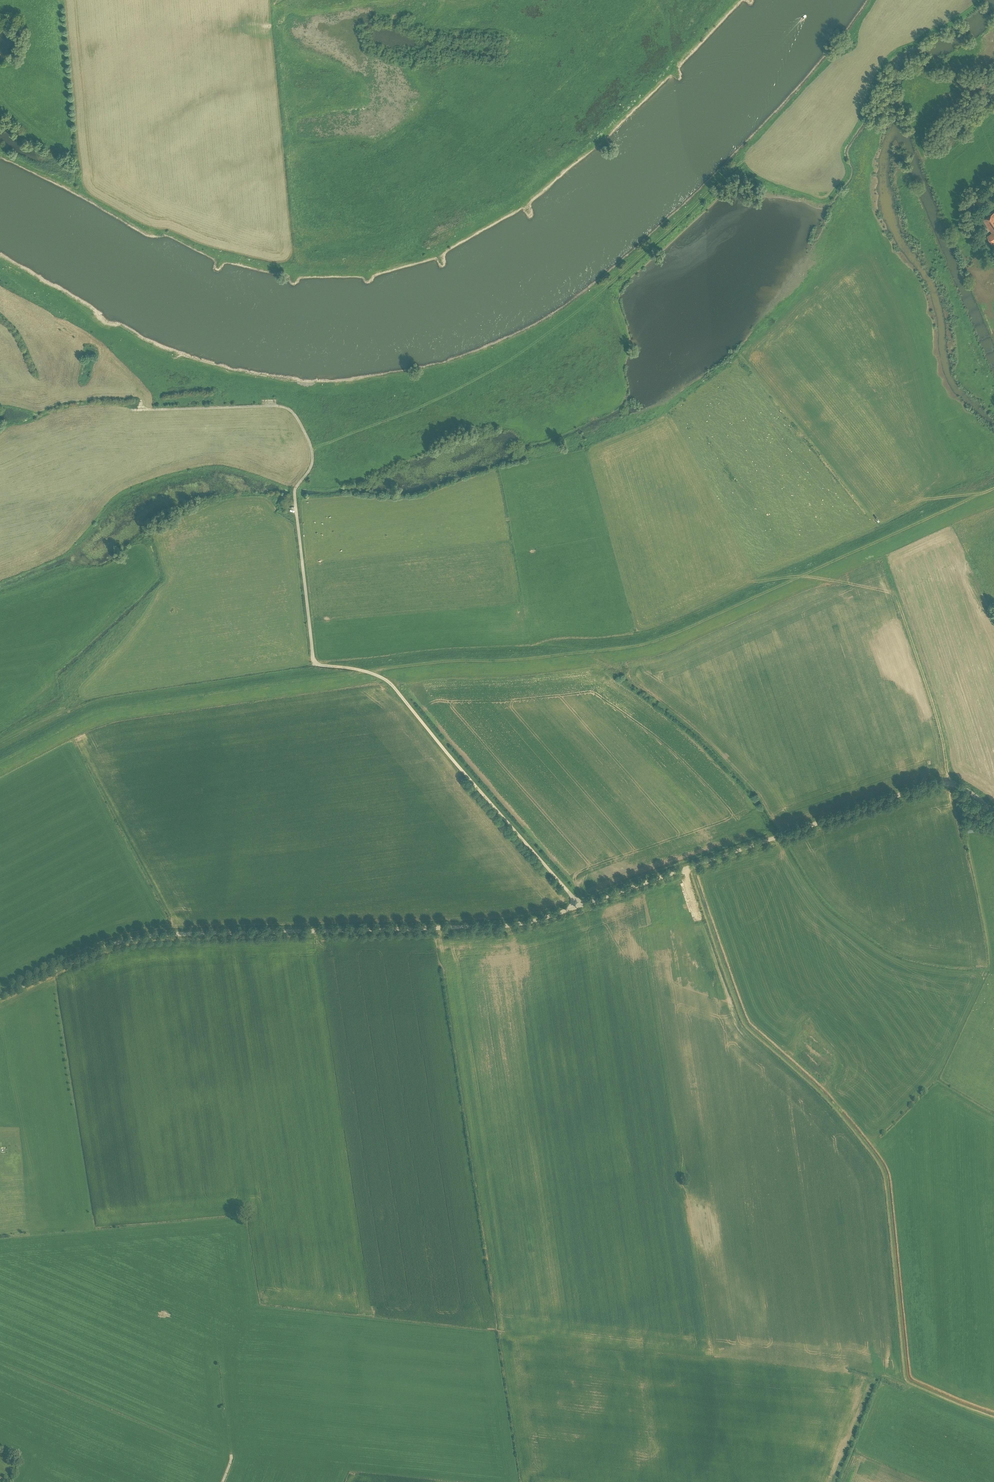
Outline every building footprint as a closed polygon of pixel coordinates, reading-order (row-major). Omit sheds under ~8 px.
[(981,195),(975,200),(981,210),(988,205),(981,195)] [(993,212),(983,220),(992,233),(987,237),(992,245),(993,244),(993,213),(993,212)]
